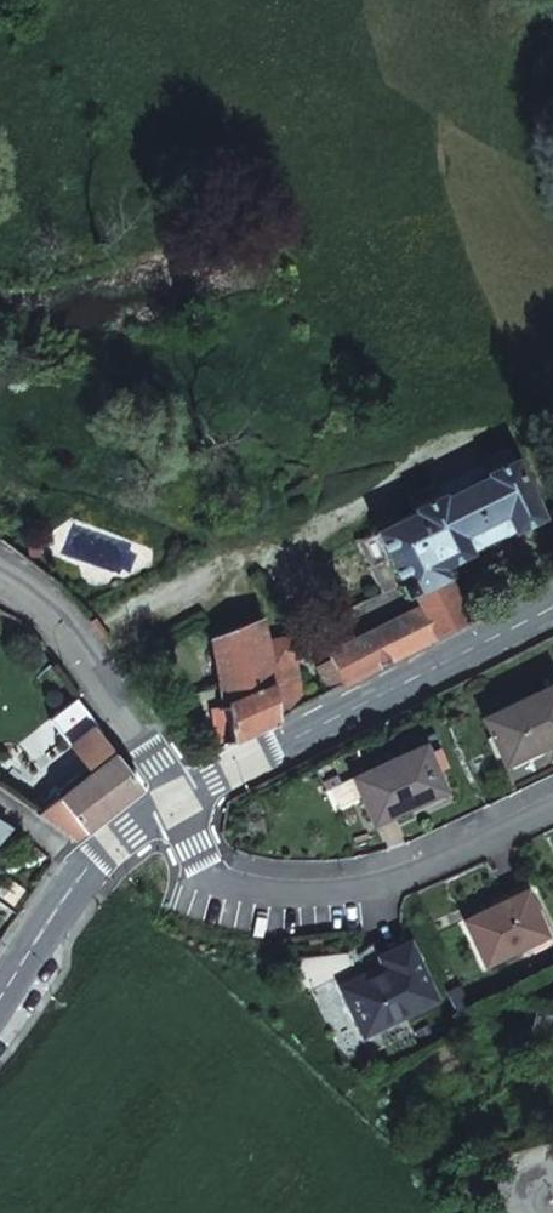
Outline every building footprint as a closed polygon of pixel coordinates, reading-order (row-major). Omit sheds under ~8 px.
[(345,683),(467,620),(442,568),(471,554),(469,550),(511,529),(513,532),(542,518),(513,459),(485,473),(487,476),(442,497),(440,494),(412,508),(413,511),(374,531),(399,582),(407,597),(415,593),(421,606),(330,653),(345,683)] [(229,725),(233,741),(282,716),(259,617),(210,641),(224,704),(216,707),(221,727),(229,725)] [(552,739),(552,693),(550,686),(480,720),(501,764),(552,739)] [(74,699),(50,719),(68,743),(90,726),(94,723),(74,699)] [(73,749),(94,730),(90,726),(68,743),(73,749)] [(73,838),(137,787),(94,730),(73,749),(89,770),(37,814),(73,838)] [(378,825),(441,794),(419,749),(356,780),(378,825)] [(492,967),(550,938),(529,893),(469,922),(492,967)] [(373,1034),(444,999),(417,943),(388,958),(392,966),(350,987),(373,1034)]
